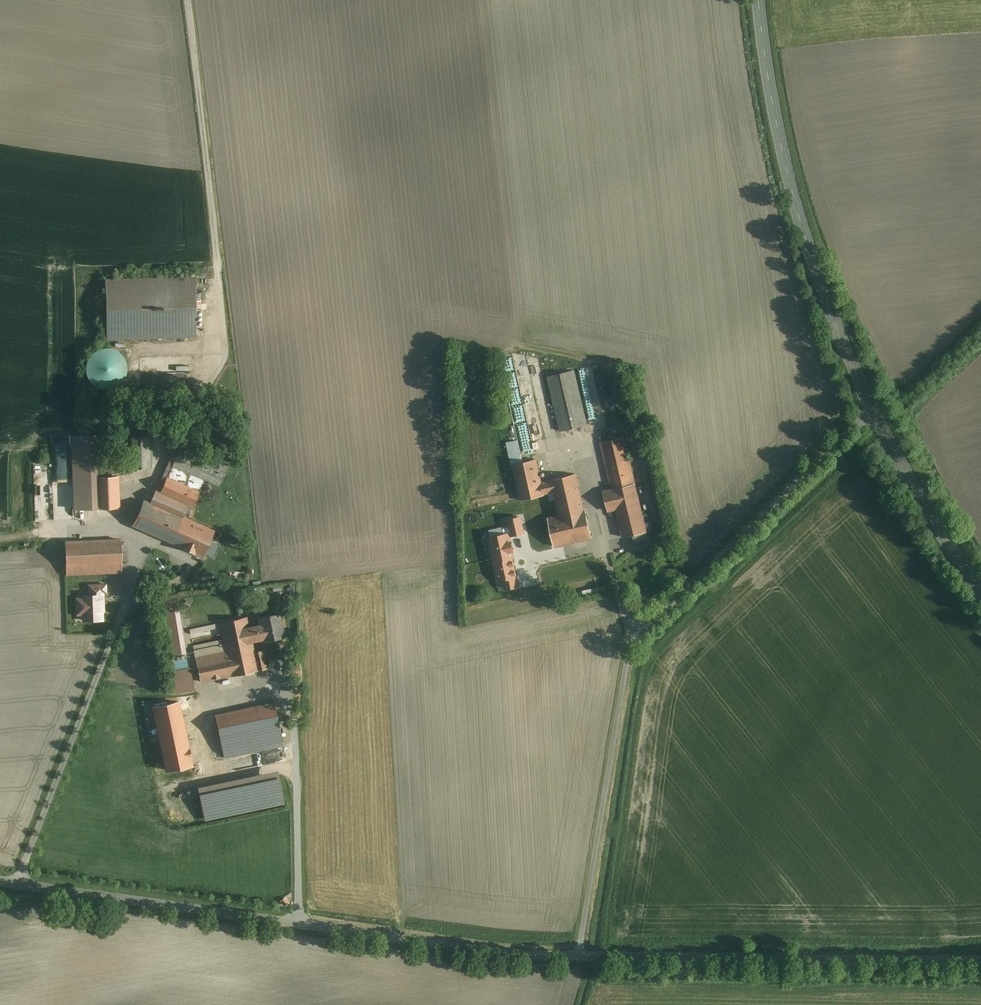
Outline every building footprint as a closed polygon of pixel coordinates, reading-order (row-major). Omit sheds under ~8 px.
[(109,277),(111,338),(202,335),(199,273),(109,277)] [(94,387),(129,385),(126,347),(91,349),(94,387)] [(551,371),(564,429),(592,422),(578,365),(551,371)] [(144,384),(183,382),(183,371),(144,373),(144,384)] [(512,413),(526,411),(522,390),(508,392),(512,413)] [(133,434),(133,467),(153,467),(153,434),(133,434)] [(629,435),(604,440),(614,487),(640,481),(629,435)] [(507,454),(520,452),(518,437),(505,439),(507,454)] [(186,443),(177,465),(209,479),(224,486),(233,464),(186,443)] [(524,498),(548,493),(545,478),(540,457),(516,462),(524,498)] [(177,465),(165,492),(191,504),(197,506),(209,479),(177,465)] [(37,469),(39,519),(55,518),(52,468),(37,469)] [(537,550),(596,536),(581,470),(545,478),(548,493),(558,491),(562,509),(529,517),(537,550)] [(97,474),(98,507),(123,506),(122,473),(97,474)] [(651,530),(640,481),(614,487),(607,489),(612,511),(620,509),(626,536),(651,530)] [(164,491),(159,502),(187,514),(191,504),(165,492),(164,491)] [(150,498),(138,525),(205,555),(218,528),(187,514),(159,502),(150,498)] [(125,572),(124,537),(69,539),(70,574),(125,572)] [(89,585),(89,593),(102,593),(106,593),(106,584),(89,585)] [(102,593),(89,593),(89,595),(83,596),(83,598),(77,599),(77,609),(83,608),(83,620),(102,619),(102,612),(104,612),(104,601),(102,601),(102,593)] [(192,625),(205,682),(271,668),(267,649),(258,651),(256,645),(288,638),(283,613),(261,618),(262,623),(252,625),(250,613),(192,625)] [(179,692),(199,687),(193,664),(173,669),(179,692)] [(283,723),(277,695),(217,707),(224,736),(251,730),(255,748),(271,745),(267,726),(283,723)] [(190,713),(175,716),(183,754),(207,749),(205,739),(196,741),(190,713)] [(241,767),(259,765),(258,752),(240,754),(241,767)] [(283,770),(202,783),(208,817),(289,804),(283,770)]
